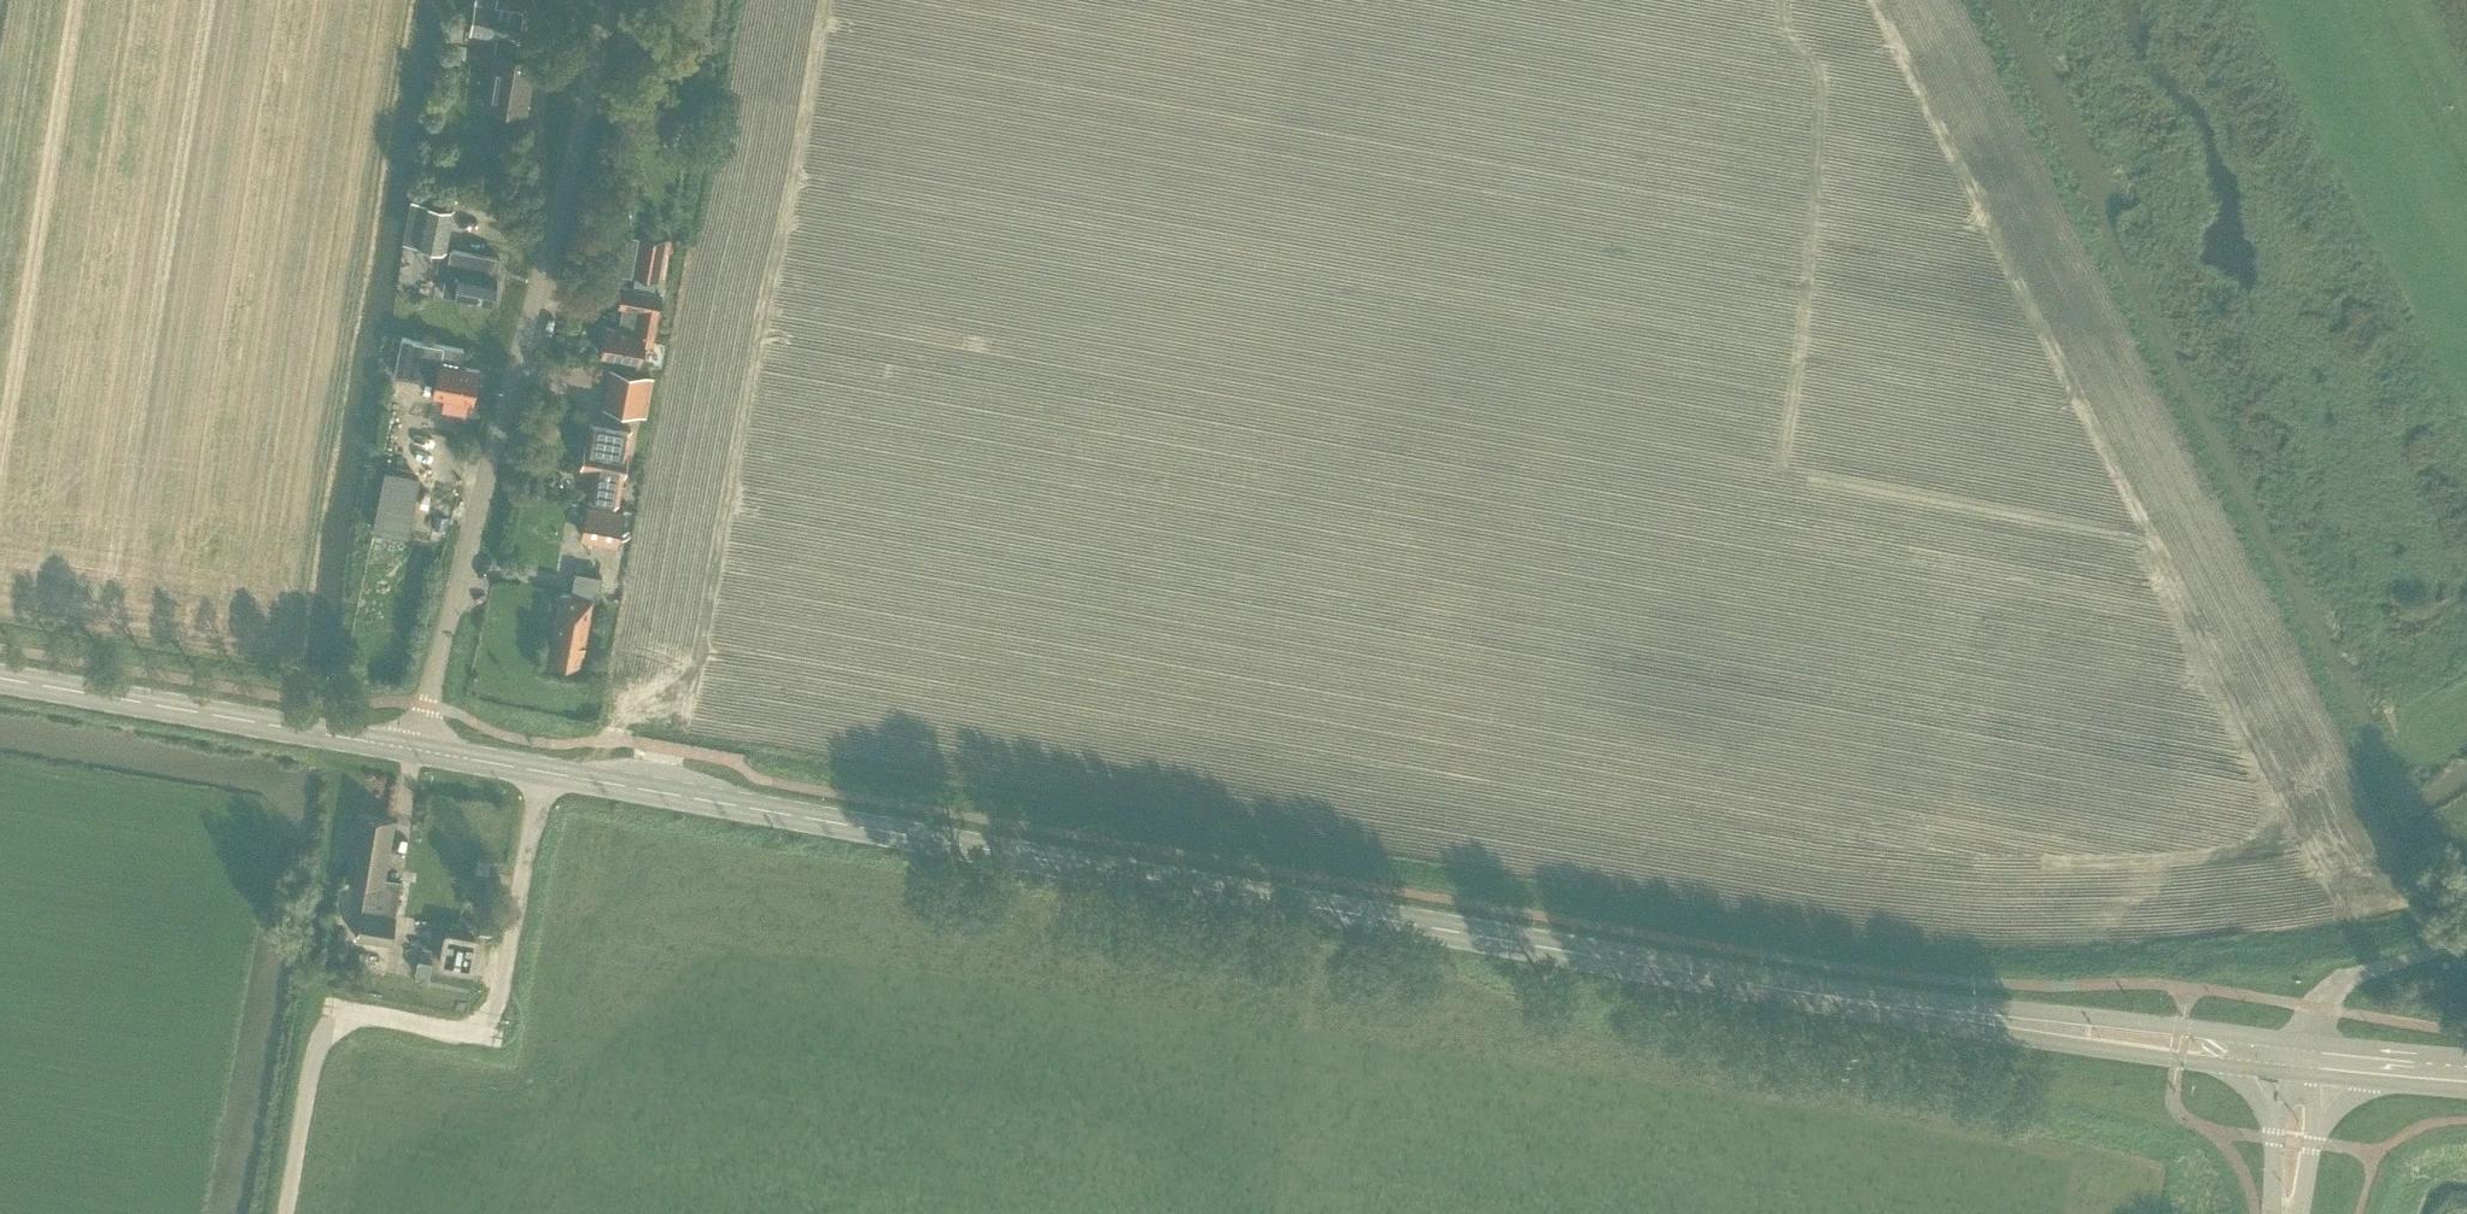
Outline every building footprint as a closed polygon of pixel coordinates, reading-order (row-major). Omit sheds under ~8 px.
[(520,37),(525,13),(497,8),(499,0),(478,0),(473,28),(472,33),(498,38),(496,52),(494,52),(486,98),(527,105),(534,59),(517,56),(520,37)] [(455,208),(423,204),(416,247),(446,251),(455,208)] [(656,277),(660,278),(666,238),(640,233),(632,273),(635,274),(633,287),(624,285),(620,304),(625,305),(620,330),(608,327),(603,354),(642,361),(646,342),(653,344),(653,341),(658,313),(660,313),(663,292),(654,290),(656,277)] [(501,255),(496,254),(451,246),(443,292),(455,294),(455,296),(494,303),(500,276),(498,276),(501,255)] [(465,349),(444,345),(403,335),(396,374),(436,382),(433,396),(473,404),(480,369),(461,365),(465,349)] [(604,407),(607,408),(636,413),(648,415),(654,375),(611,367),(604,407)] [(591,496),(619,500),(632,427),(591,421),(587,443),(586,443),(583,466),(596,468),(591,496)] [(566,446),(564,463),(582,466),(584,449),(566,446)] [(408,536),(420,477),(387,470),(375,529),(408,536)] [(613,537),(616,523),(619,508),(586,502),(581,532),(613,537)] [(579,663),(592,598),(599,599),(603,578),(576,573),(573,594),(563,592),(550,658),(579,663)] [(402,882),(383,879),(394,820),(360,814),(349,878),(368,882),(357,940),(391,946),(396,916),(402,882)] [(491,860),(478,858),(476,870),(489,872),(491,860)] [(439,963),(439,964),(439,965),(440,966),(440,967),(441,967),(441,968),(442,968),(443,968),(469,973),(470,973),(471,973),(472,973),(473,973),(473,972),(474,972),(474,971),(475,970),(475,969),(480,943),(480,942),(480,941),(480,940),(479,940),(479,939),(478,939),(478,938),(477,938),(476,938),(450,933),(449,932),(448,933),(447,933),(446,933),(446,934),(445,934),(445,935),(444,936),(439,963)] [(344,937),(340,953),(356,957),(359,941),(344,937)] [(432,962),(419,959),(417,974),(429,976),(432,962)]
